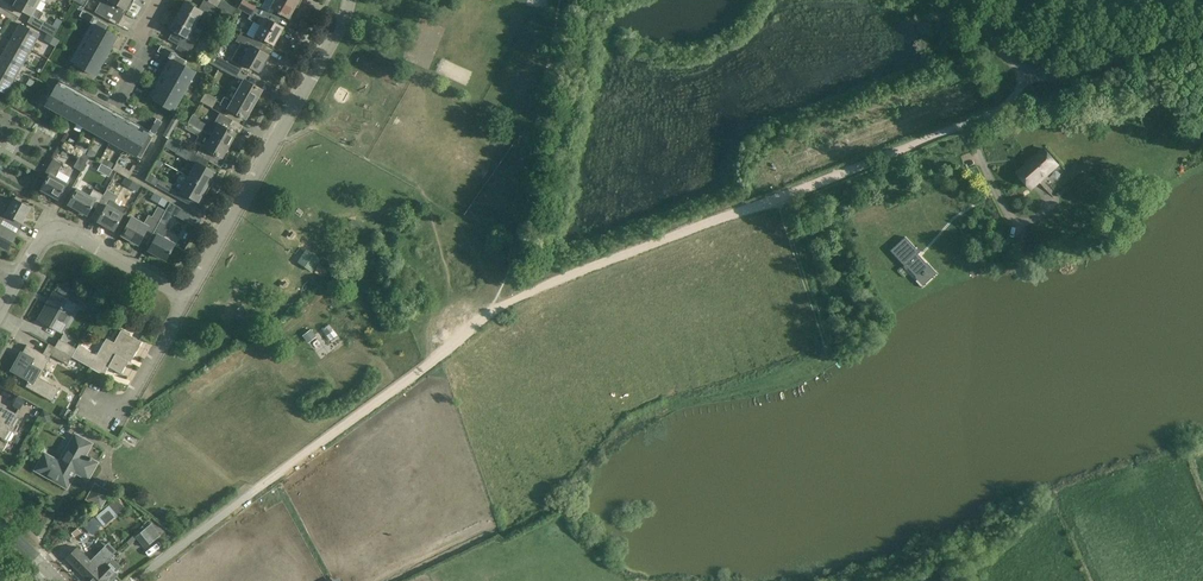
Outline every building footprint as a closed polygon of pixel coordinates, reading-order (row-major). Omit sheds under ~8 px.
[(40,0),(17,0),(14,6),(31,16),(32,15),(39,20),(44,13),(35,8),(40,0)] [(94,12),(118,25),(127,9),(126,9),(130,1),(133,3),(135,0),(101,0),(99,4),(94,12)] [(208,2),(205,0),(203,0),(198,9),(185,1),(177,15),(194,24),(197,17),(206,22),(215,6),(208,2)] [(215,6),(233,15),(236,8),(222,0),(209,0),(208,2),(215,6)] [(238,7),(250,14),(248,18),(260,25),(255,34),(273,44),(282,27),(268,19),(271,13),(262,7),(256,4),(249,0),(242,0),(238,7)] [(271,13),(274,9),(288,17),(298,0),(266,0),(262,7),(271,13)] [(523,13),(546,16),(547,8),(523,5),(523,13)] [(92,21),(85,34),(109,48),(117,35),(105,28),(108,24),(82,10),(80,14),(92,21)] [(190,30),(194,24),(177,15),(170,28),(183,36),(178,45),(189,51),(198,35),(190,30)] [(45,21),(40,29),(54,36),(58,28),(53,25),(45,21)] [(20,24),(12,39),(31,50),(39,35),(20,24)] [(256,40),(240,31),(235,40),(249,48),(241,62),(257,71),(262,63),(265,64),(274,50),(256,40)] [(109,48),(85,34),(77,47),(102,61),(109,48)] [(31,50),(12,39),(3,53),(22,64),(31,50)] [(161,70),(186,84),(194,71),(182,64),(184,59),(159,45),(157,50),(169,57),(161,70)] [(102,61),(77,47),(70,60),(95,74),(102,61)] [(14,79),(22,64),(3,53),(0,59),(0,71),(14,79)] [(239,68),(213,54),(208,62),(234,76),(239,68)] [(179,97),(186,84),(161,70),(154,83),(179,97)] [(0,71),(0,91),(6,94),(14,79),(0,71)] [(108,80),(121,85),(124,78),(111,73),(108,80)] [(236,94),(253,103),(261,89),(236,74),(232,82),(240,86),(236,94)] [(142,100),(152,85),(140,77),(130,92),(142,100)] [(45,103),(59,111),(73,87),(59,79),(45,103)] [(179,97),(154,83),(146,96),(172,110),(179,97)] [(73,119),(86,94),(73,87),(59,111),(73,119)] [(218,98),(206,92),(200,101),(213,108),(218,98)] [(86,94),(73,119),(86,126),(100,102),(86,94)] [(253,103),(236,94),(232,101),(224,96),(219,104),(244,118),(253,103)] [(99,134),(113,109),(100,102),(86,126),(99,134)] [(113,142),(127,117),(113,109),(99,134),(113,142)] [(201,129),(229,145),(236,132),(228,128),(233,119),(220,112),(215,121),(217,123),(214,128),(193,116),(189,124),(201,130),(201,129)] [(127,117),(113,142),(126,149),(140,125),(127,117)] [(140,125),(126,149),(140,157),(161,121),(156,118),(149,130),(140,125)] [(197,154),(209,161),(213,152),(222,157),(229,145),(201,129),(201,130),(194,141),(201,145),(197,154)] [(78,140),(75,147),(86,154),(90,147),(89,146),(92,141),(83,136),(80,141),(78,140)] [(181,145),(168,138),(164,146),(177,152),(181,145)] [(181,145),(177,152),(177,153),(195,164),(188,176),(188,177),(209,188),(209,187),(212,182),(211,180),(210,179),(214,172),(205,167),(209,161),(197,154),(192,151),(181,145)] [(1058,164),(1045,151),(1019,176),(1031,188),(1058,164)] [(90,157),(82,153),(74,166),(81,171),(90,157)] [(63,163),(54,158),(46,172),(50,174),(41,189),(59,199),(67,184),(55,177),(63,163)] [(101,163),(98,170),(109,176),(113,169),(112,169),(102,164),(101,163)] [(115,165),(112,169),(113,169),(125,176),(129,179),(133,173),(133,172),(117,163),(116,163),(115,165)] [(188,177),(188,176),(183,173),(182,174),(181,175),(179,176),(178,177),(178,179),(178,180),(178,182),(177,183),(173,186),(162,180),(158,188),(181,200),(194,207),(202,194),(203,195),(205,194),(208,189),(209,188),(188,177)] [(141,185),(125,176),(122,183),(137,192),(141,185)] [(96,208),(104,195),(93,189),(89,195),(77,189),(68,204),(87,214),(92,206),(96,208)] [(104,195),(96,208),(103,212),(98,221),(114,230),(123,213),(112,207),(119,195),(111,191),(107,189),(104,195)] [(170,202),(154,193),(151,198),(167,207),(170,202)] [(19,228),(20,228),(26,217),(25,217),(30,207),(14,198),(7,211),(0,207),(0,217),(19,228)] [(170,202),(166,210),(187,222),(191,214),(191,213),(170,202)] [(147,244),(160,221),(152,216),(147,225),(132,217),(122,235),(138,244),(140,241),(147,244)] [(8,249),(16,233),(19,228),(0,217),(0,245),(8,249)] [(362,226),(354,219),(345,228),(353,235),(362,226)] [(150,246),(149,250),(166,259),(175,244),(163,237),(164,235),(169,226),(160,221),(149,240),(153,242),(150,246)] [(926,263),(914,250),(916,249),(905,237),(891,251),(904,266),(905,265),(916,276),(918,279),(923,274),(924,276),(926,273),(925,272),(930,268),(926,263)] [(304,254),(299,261),(306,266),(311,259),(304,254)] [(338,283),(334,278),(327,283),(331,288),(338,283)] [(76,304),(54,292),(39,319),(60,331),(76,304)] [(249,315),(243,305),(232,312),(238,321),(249,315)] [(307,340),(315,334),(311,329),(303,335),(307,340)] [(77,348),(72,356),(104,375),(109,366),(121,373),(130,356),(133,357),(141,342),(120,330),(113,343),(109,341),(110,340),(106,338),(97,354),(79,344),(77,348)] [(59,339),(55,347),(72,356),(77,348),(59,339)] [(68,364),(72,356),(55,347),(48,343),(43,353),(27,344),(20,357),(17,355),(9,370),(28,381),(25,386),(53,401),(60,389),(38,377),(49,357),(50,358),(52,355),(68,364)] [(57,397),(65,400),(69,392),(61,388),(57,397)] [(26,400),(19,396),(13,406),(20,410),(26,400)] [(2,451),(6,442),(7,443),(8,441),(7,440),(11,440),(14,434),(13,431),(19,419),(14,416),(16,414),(0,405),(0,450),(2,451)] [(65,406),(59,416),(66,420),(72,410),(65,406)] [(125,441),(136,446),(141,436),(130,431),(125,441)] [(91,443),(75,434),(59,462),(44,453),(36,469),(66,486),(75,471),(88,478),(97,462),(84,455),(91,443)] [(111,491),(95,482),(85,499),(102,508),(111,491)] [(109,505),(96,516),(100,521),(104,526),(117,515),(116,514),(125,506),(117,497),(109,504),(109,505)] [(78,528),(71,533),(75,537),(81,532),(78,528)] [(145,529),(136,536),(145,547),(154,540),(145,529)] [(77,547),(66,558),(88,580),(99,569),(90,560),(77,547)] [(110,558),(106,562),(99,569),(88,580),(89,580),(111,580),(118,574),(115,572),(121,566),(111,557),(110,558)]
